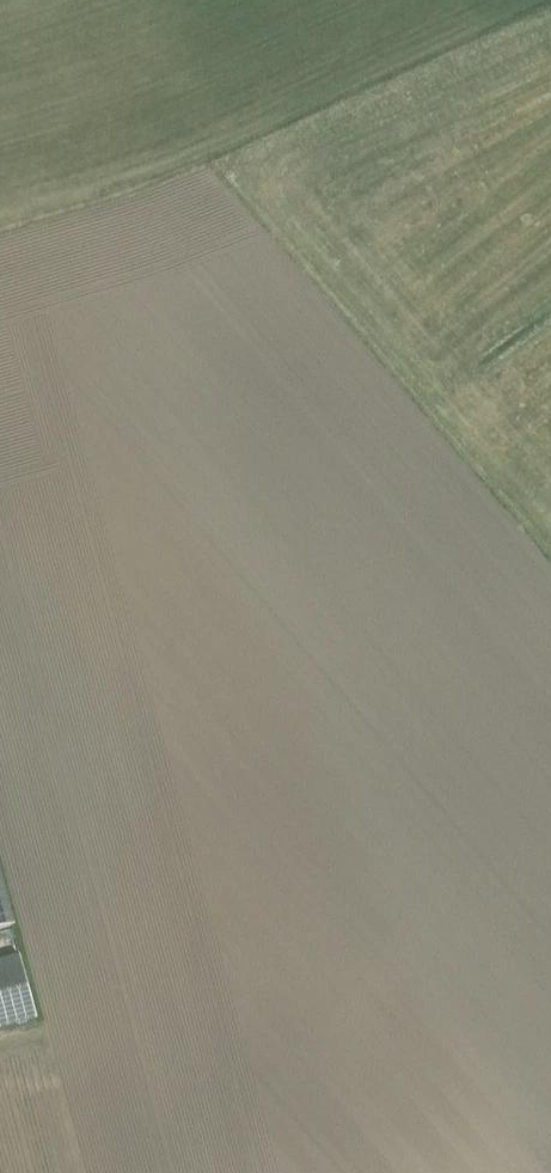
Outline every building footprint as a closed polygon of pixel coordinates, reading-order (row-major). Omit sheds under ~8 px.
[(14,926),(0,873),(0,930),(14,926)] [(44,1009),(31,933),(0,938),(0,1016),(44,1009)]
